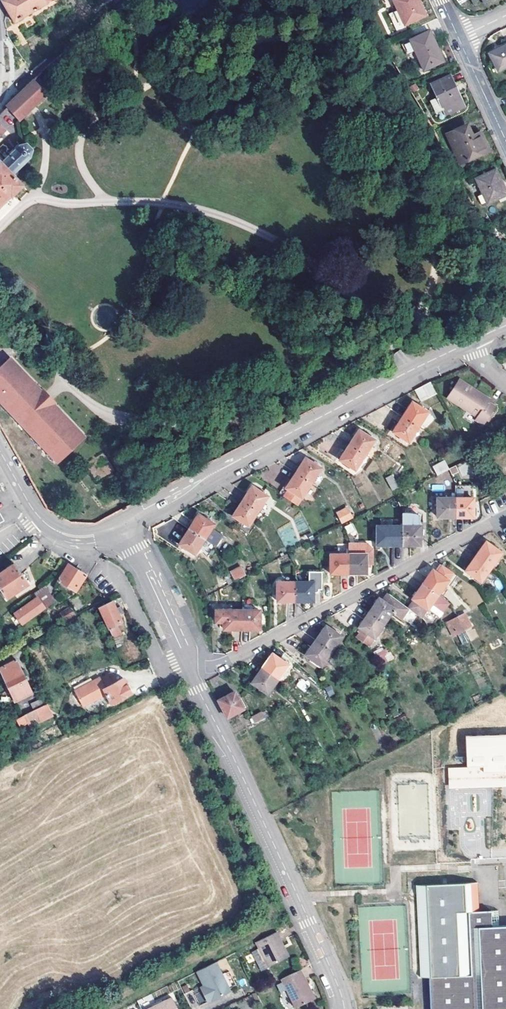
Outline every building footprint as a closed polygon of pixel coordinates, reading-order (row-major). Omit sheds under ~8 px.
[(10,14),(15,23),(56,0),(4,0),(2,1),(10,14)] [(417,0),(397,0),(394,2),(405,26),(424,17),(417,0)] [(443,63),(429,33),(409,42),(423,72),(443,63)] [(505,68),(505,46),(491,53),(500,71),(505,68)] [(463,108),(449,77),(431,86),(437,99),(430,102),(436,114),(442,111),(445,116),(463,108)] [(49,93),(35,79),(7,106),(8,108),(18,117),(20,120),(49,93)] [(0,115),(0,122),(6,128),(18,117),(8,108),(0,115)] [(460,149),(467,163),(489,153),(480,134),(471,138),(466,127),(447,136),(454,152),(460,149)] [(31,156),(33,150),(27,144),(21,146),(3,163),(1,161),(0,162),(0,205),(10,195),(12,197),(24,185),(13,174),(31,156)] [(460,149),(454,152),(461,166),(467,163),(460,149)] [(495,172),(476,181),(487,206),(505,197),(505,196),(495,172)] [(55,404),(43,391),(12,359),(0,369),(0,401),(59,463),(86,437),(55,404)] [(470,392),(472,389),(460,381),(449,399),(479,417),(476,421),(485,425),(488,420),(492,413),(496,408),(488,403),(470,392)] [(421,402),(437,394),(430,382),(415,390),(421,402)] [(470,392),(488,403),(490,400),(472,389),(470,392)] [(44,390),(43,391),(55,404),(57,403),(44,390)] [(402,416),(419,427),(428,412),(412,401),(402,416)] [(402,441),(403,438),(410,442),(419,427),(402,416),(393,432),(400,436),(399,439),(402,441)] [(349,445),(365,456),(375,440),(370,436),(371,434),(368,432),(367,434),(359,429),(349,445)] [(348,470),(350,467),(356,471),(365,456),(349,445),(339,460),(347,465),(345,468),(348,470)] [(296,472),(312,483),(322,468),(317,465),(319,462),(315,460),(313,462),(305,457),(296,472)] [(449,469),(445,461),(433,467),(437,475),(449,469)] [(457,464),(460,476),(469,474),(466,462),(457,464)] [(312,483),(296,472),(285,490),(284,489),(281,493),(297,504),(302,498),(303,498),(312,483)] [(385,478),(391,490),(397,488),(390,475),(385,478)] [(242,501),(259,512),(268,496),(252,486),(242,501)] [(456,517),(456,498),(438,498),(437,517),(456,517)] [(456,517),(473,517),(473,498),(456,498),(456,517)] [(250,526),(259,512),(242,501),(233,516),(250,526)] [(353,520),(347,509),(336,514),(342,525),(353,520)] [(213,528),(215,524),(210,521),(211,518),(208,516),(206,518),(199,514),(189,530),(205,540),(213,528)] [(402,545),(420,545),(420,532),(424,532),(424,522),(420,523),(420,517),(416,516),(408,514),(403,514),(402,526),(402,545)] [(352,523),(344,526),(349,537),(357,533),(352,523)] [(375,546),(379,545),(402,545),(402,526),(375,526),(375,546)] [(224,535),(213,528),(205,540),(215,547),(224,535)] [(196,554),(205,540),(189,530),(180,544),(187,549),(186,551),(189,553),(191,551),(196,554)] [(486,542),(476,556),(492,567),(502,553),(497,550),(499,547),(495,544),(493,547),(486,542)] [(349,544),(349,554),(349,573),(366,573),(366,564),(372,564),(373,549),(368,544),(349,544)] [(331,574),(349,573),(349,554),(331,554),(331,574)] [(482,582),(492,567),(476,556),(466,571),(472,575),(470,578),(474,580),(476,578),(482,582)] [(86,575),(79,571),(69,564),(61,578),(59,581),(77,592),(88,576),(86,575)] [(0,574),(0,587),(7,598),(28,584),(15,565),(0,574)] [(438,596),(454,573),(442,565),(437,572),(432,570),(422,585),(438,596)] [(241,567),(232,571),(237,580),(246,576),(241,567)] [(295,602),(313,601),(313,593),(316,593),(318,592),(318,590),(322,590),(322,572),(312,572),(312,582),(296,582),(295,602)] [(235,581),(230,573),(223,576),(228,585),(235,581)] [(277,602),(295,602),(296,582),(277,582),(277,589),(274,589),(274,593),(277,593),(277,602)] [(448,603),(438,596),(422,585),(412,598),(415,600),(411,605),(420,611),(424,606),(427,608),(423,613),(435,622),(448,603)] [(37,598),(44,608),(55,601),(44,587),(34,594),(37,598)] [(404,619),(411,609),(409,608),(389,594),(384,601),(379,597),(368,612),(385,623),(392,612),(404,619)] [(23,624),(44,608),(37,598),(15,614),(23,624)] [(0,605),(0,611),(1,613),(10,607),(6,601),(0,605)] [(99,608),(110,630),(117,626),(123,623),(118,615),(115,609),(112,602),(99,608)] [(424,606),(420,611),(411,605),(409,608),(411,609),(421,616),(423,613),(427,608),(424,606)] [(61,613),(64,618),(66,620),(75,614),(71,607),(61,613)] [(242,629),(242,610),(216,610),(216,622),(223,622),(224,630),(242,629)] [(242,610),(242,629),(260,630),(260,621),(263,621),(263,617),(260,616),(260,610),(242,610)] [(375,638),(385,623),(368,612),(358,627),(359,628),(373,637),(375,638)] [(19,627),(23,624),(15,614),(9,618),(15,626),(17,625),(19,627)] [(458,618),(464,630),(471,627),(465,614),(458,618)] [(453,636),(464,630),(458,618),(447,624),(453,636)] [(117,626),(110,630),(116,642),(123,639),(117,626)] [(316,640),(331,651),(342,637),(326,626),(316,640)] [(373,637),(359,628),(357,631),(358,632),(357,634),(357,636),(368,644),(373,637)] [(321,666),(331,651),(316,640),(305,655),(310,658),(309,660),(316,665),(317,663),(321,666)] [(387,646),(373,653),(380,666),(393,659),(387,646)] [(262,668),(279,679),(289,665),(286,663),(288,660),(282,656),(280,659),(273,653),(262,668)] [(25,696),(33,692),(16,660),(0,669),(12,692),(16,701),(25,696)] [(268,694),(279,679),(262,668),(252,683),(259,687),(257,690),(261,692),(262,690),(268,694)] [(300,678),(296,686),(305,692),(310,684),(300,678)] [(123,679),(115,683),(112,684),(104,688),(101,683),(95,686),(99,695),(100,697),(107,694),(112,705),(132,694),(123,679)] [(94,698),(99,695),(95,686),(89,689),(94,698)] [(227,718),(244,709),(235,691),(218,700),(227,718)] [(12,703),(16,701),(12,692),(7,694),(12,703)] [(33,692),(25,696),(33,712),(36,710),(40,708),(33,692)] [(51,711),(48,704),(40,708),(36,710),(39,717),(51,711)] [(255,723),(266,718),(262,712),(252,717),(255,723)] [(467,767),(483,766),(484,782),(505,781),(504,765),(505,765),(505,734),(466,735),(467,767)] [(505,785),(505,765),(504,765),(505,781),(484,782),(483,766),(467,767),(448,767),(449,787),(505,785)] [(498,930),(498,914),(478,914),(479,885),(419,884),(418,976),(426,976),(425,1008),(505,1008),(505,930),(498,930)] [(280,935),(259,945),(271,970),(289,962),(284,950),(286,948),(280,935)] [(200,974),(207,989),(209,993),(205,995),(210,1005),(232,995),(217,965),(200,974)] [(299,975),(281,984),(293,1008),(302,1008),(311,1005),(304,990),(306,989),(299,975)] [(197,1004),(204,1002),(200,991),(194,993),(197,1004)] [(158,1008),(180,1008),(176,1001),(158,1008)]
